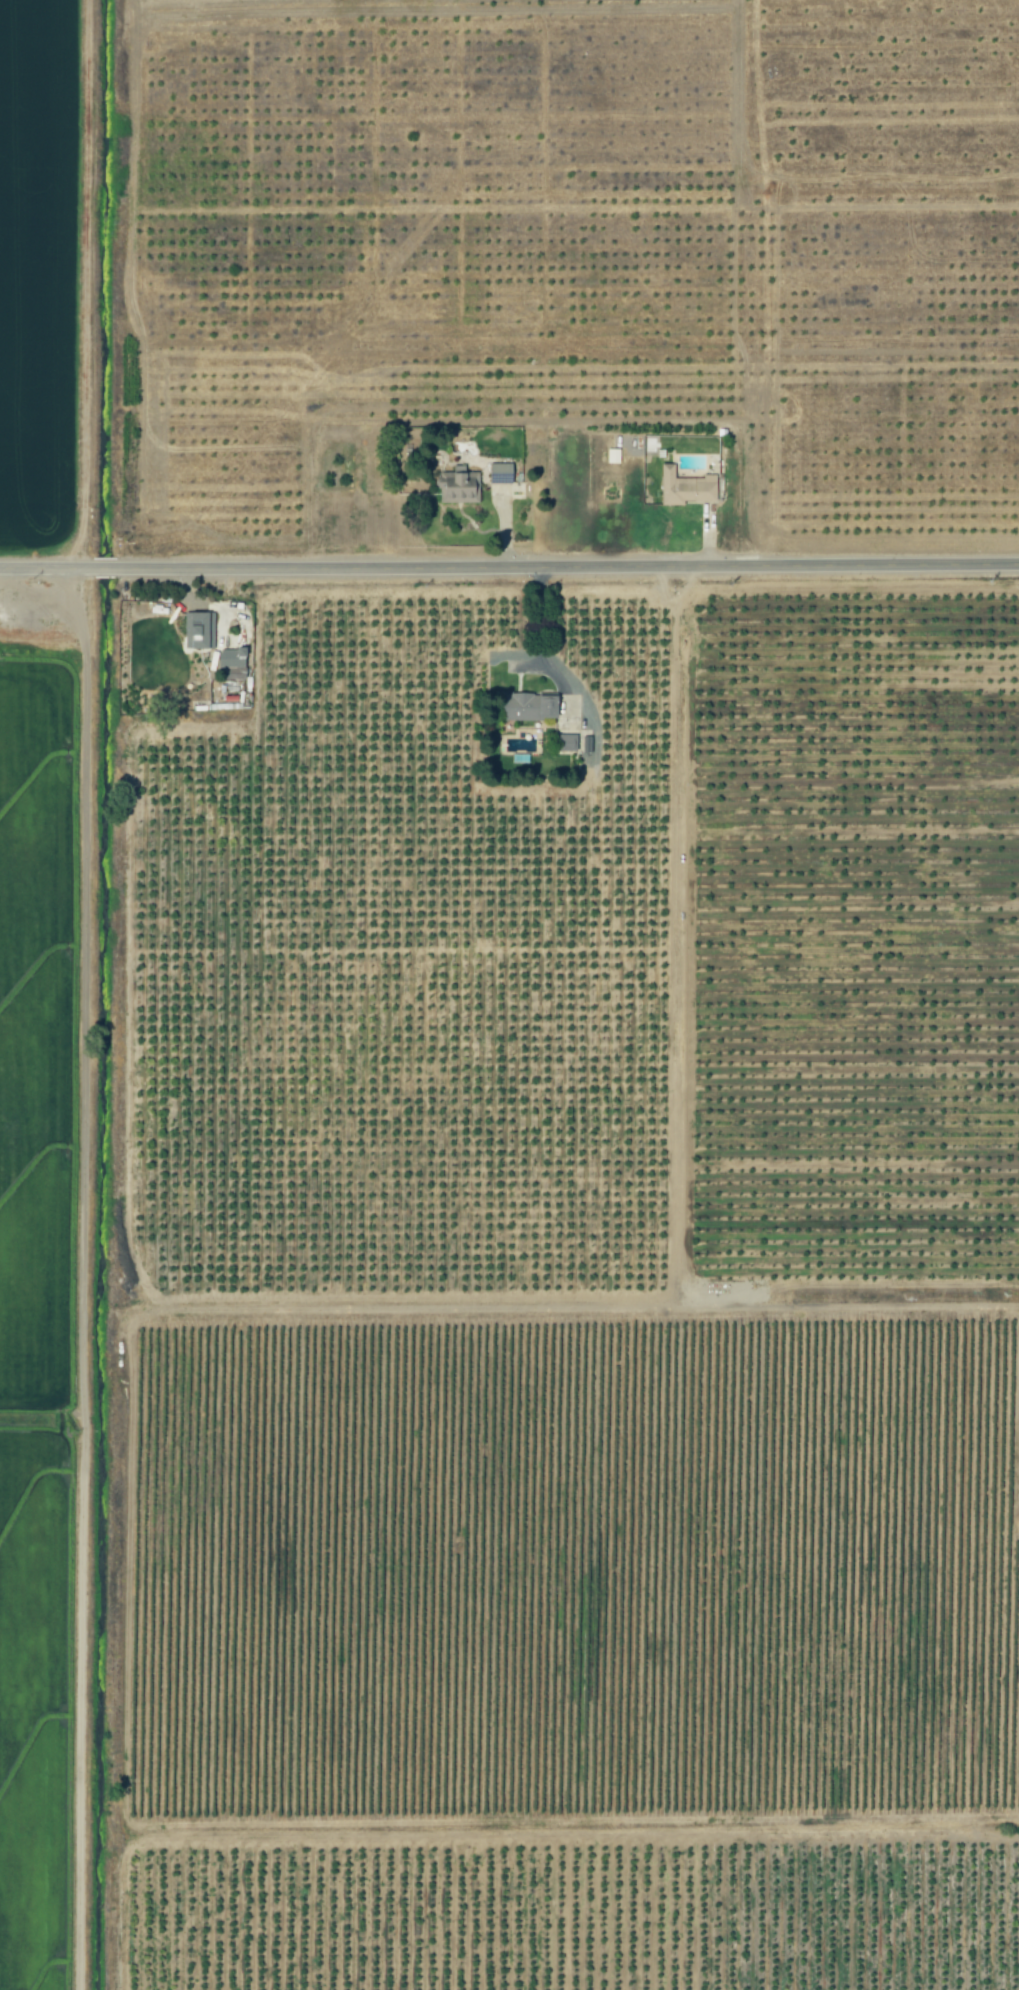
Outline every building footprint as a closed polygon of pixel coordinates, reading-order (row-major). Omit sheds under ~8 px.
[(512,484),(512,464),(490,464),(490,484),(512,484)] [(717,501),(717,477),(675,478),(675,465),(661,465),(662,506),(685,506),(685,501),(717,501)] [(439,503),(479,504),(480,474),(439,473),(439,503)] [(215,613),(185,613),(185,650),(214,650),(215,613)] [(247,679),(245,649),(234,650),(234,656),(219,657),(221,681),(247,679)] [(557,721),(557,695),(503,696),(503,721),(557,721)] [(577,754),(578,736),(557,735),(557,753),(577,754)]
